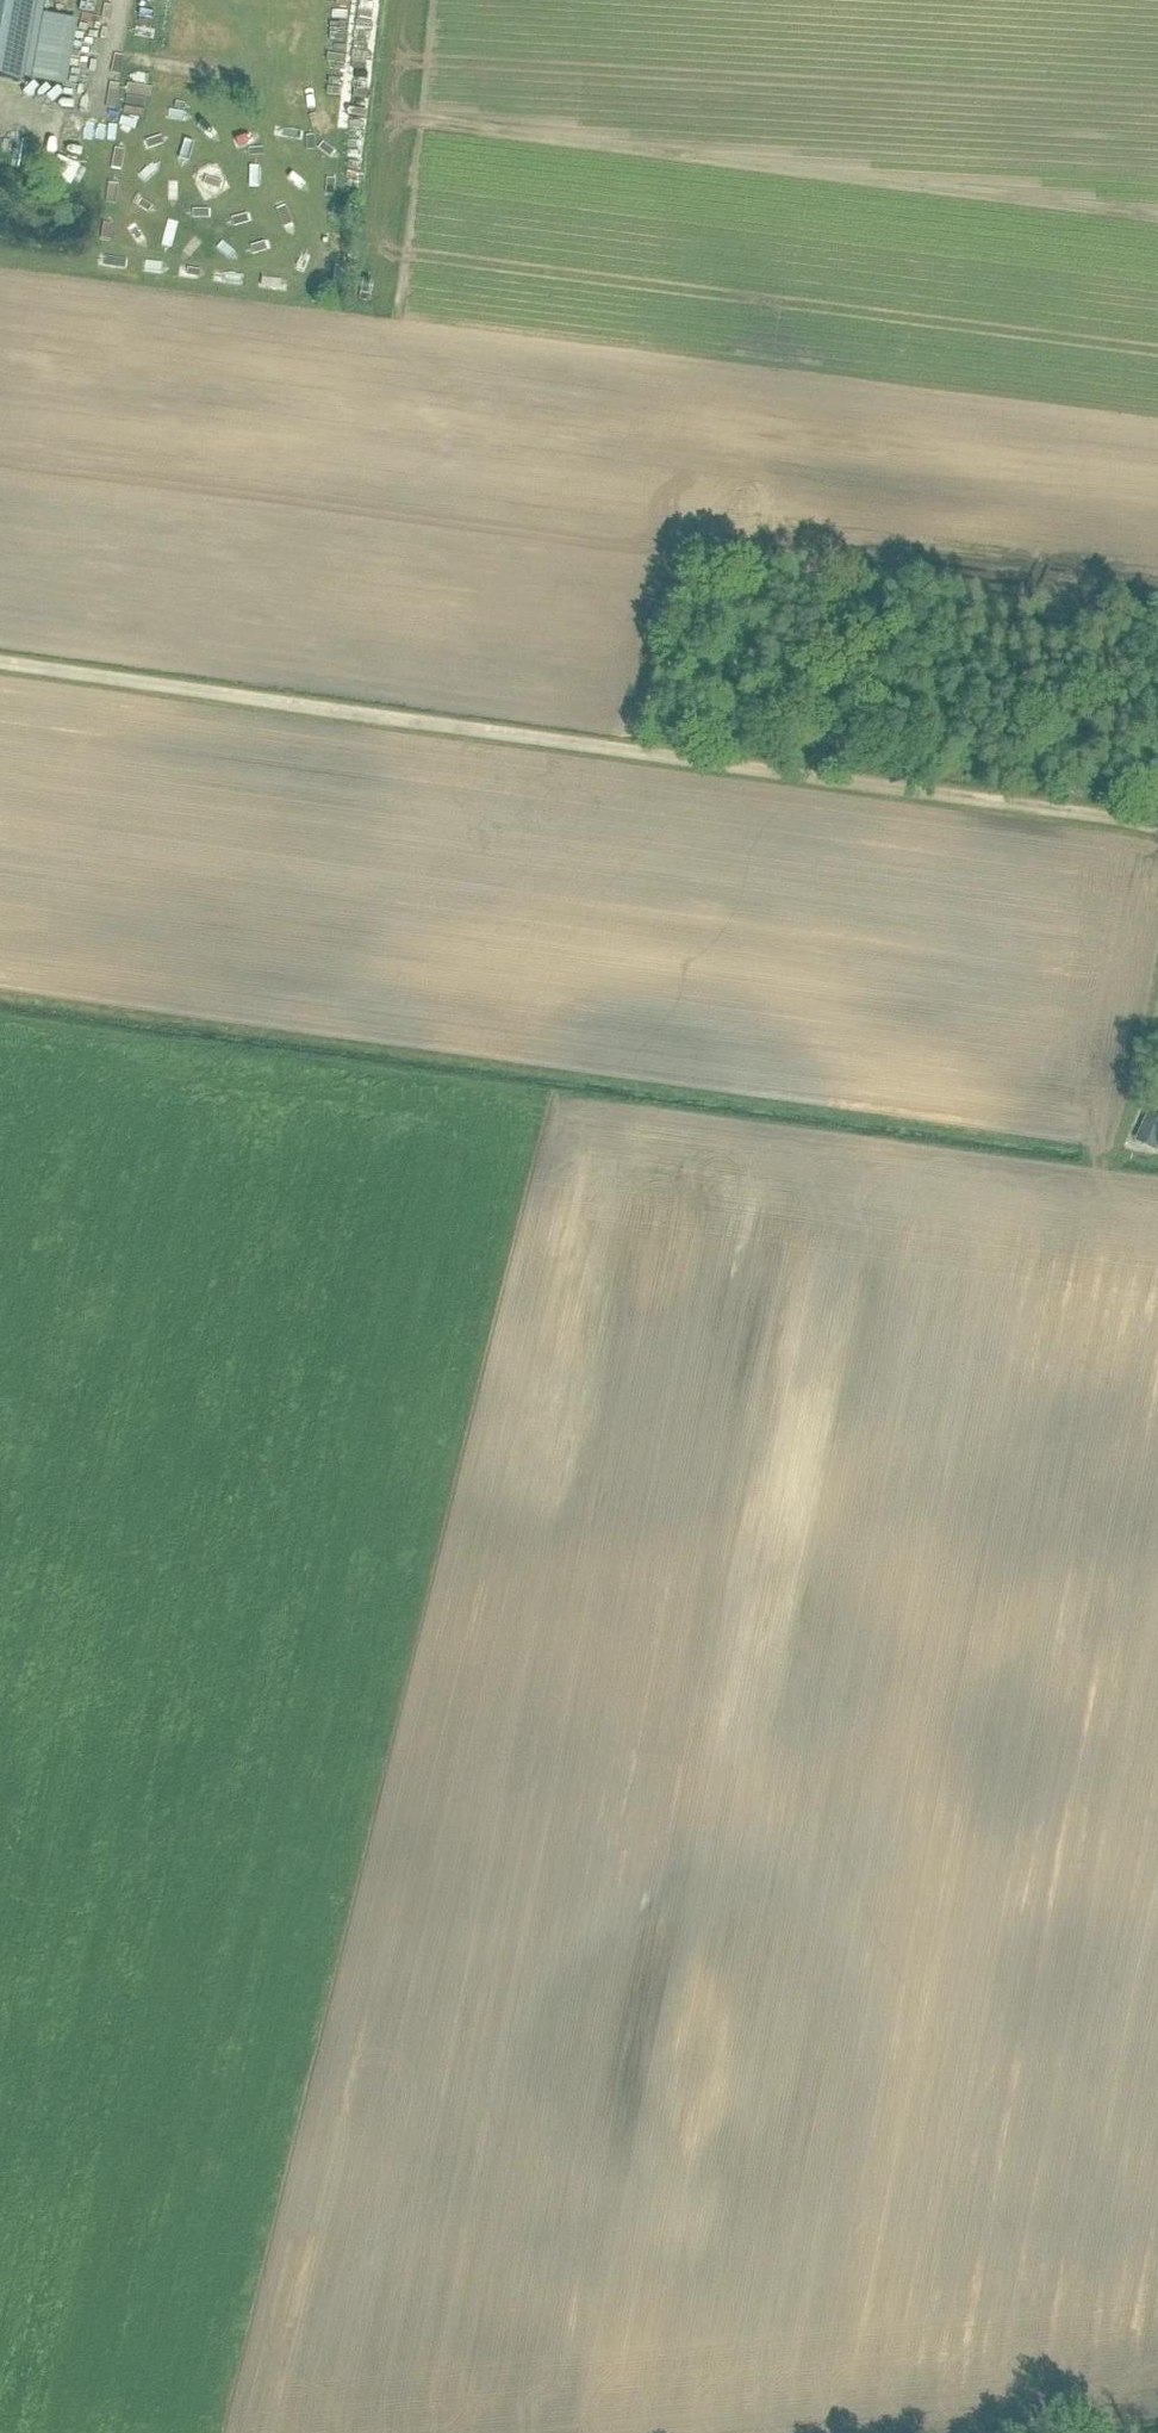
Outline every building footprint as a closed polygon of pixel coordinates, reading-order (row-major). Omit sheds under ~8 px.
[(33,0),(0,0),(0,81),(18,85),(33,0)] [(62,181),(76,185),(83,163),(68,159),(62,181)] [(1157,1144),(1157,1112),(1151,1109),(1140,1137),(1157,1144)]
